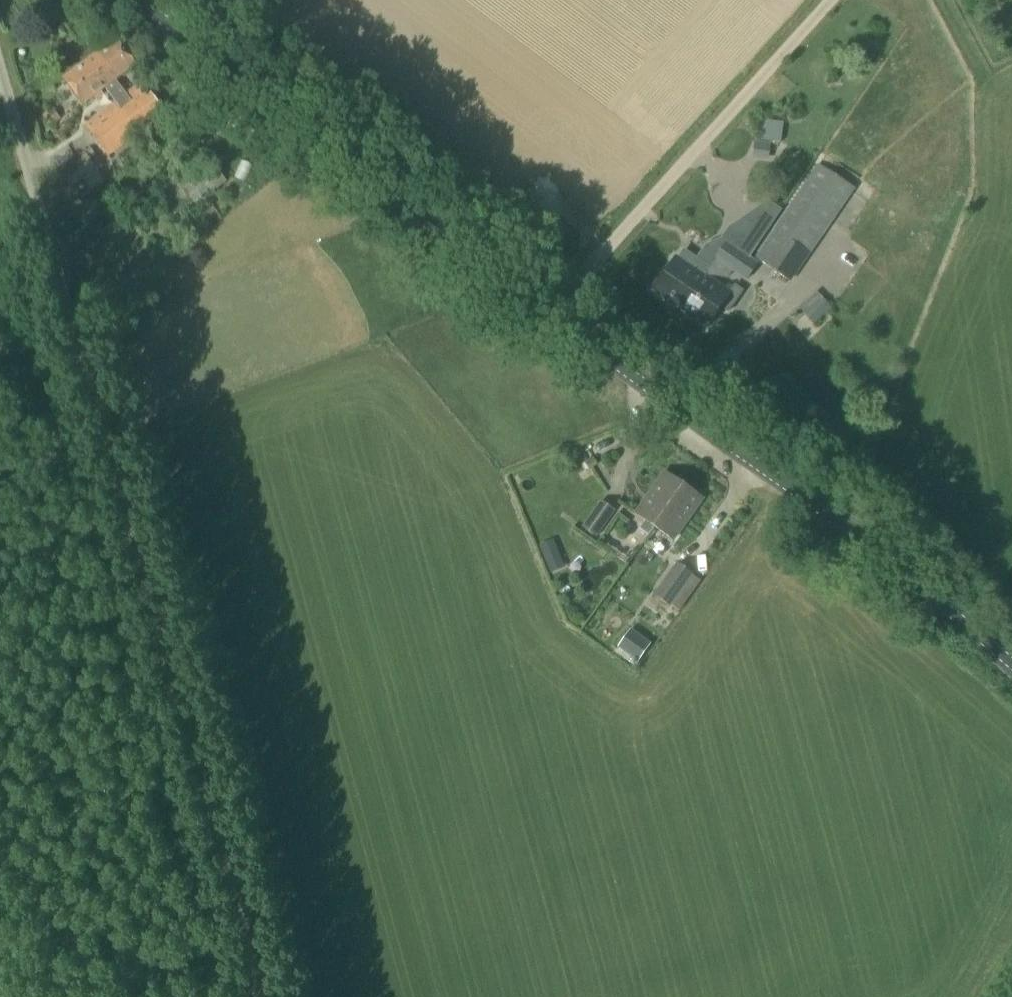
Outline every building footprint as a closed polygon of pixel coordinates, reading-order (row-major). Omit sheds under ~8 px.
[(104,89),(115,81),(135,66),(116,40),(63,80),(82,105),(104,88),(104,89)] [(115,81),(104,89),(121,111),(106,122),(101,114),(85,125),(108,156),(165,114),(142,83),(127,93),(133,102),(131,103),(115,81)] [(54,110),(41,117),(48,129),(61,122),(54,110)] [(53,128),(59,139),(72,130),(65,120),(53,128)] [(195,206),(227,181),(209,158),(178,183),(195,206)] [(791,283),(854,189),(818,165),(755,259),(791,283)] [(726,243),(749,258),(782,211),(768,202),(728,228),(720,239),(726,243)] [(726,243),(709,268),(680,311),(706,328),(719,308),(728,314),(743,291),(734,285),(728,293),(709,280),(711,277),(727,279),(732,273),(746,282),(758,264),(749,258),(726,243)] [(680,311),(709,268),(683,250),(677,258),(675,256),(651,292),(680,311)] [(813,326),(831,310),(823,300),(805,316),(813,326)] [(653,527),(683,485),(665,472),(635,514),(644,521),(638,529),(648,536),(653,527)] [(683,485),(653,527),(672,541),(701,498),(683,485)] [(596,538),(614,511),(600,501),(581,528),(596,538)] [(553,540),(540,546),(550,574),(564,568),(553,540)] [(679,611),(700,582),(692,576),(693,574),(676,562),(653,595),(670,607),(671,605),(679,611)] [(626,635),(616,648),(637,663),(650,644),(644,639),(640,645),(626,635)]
